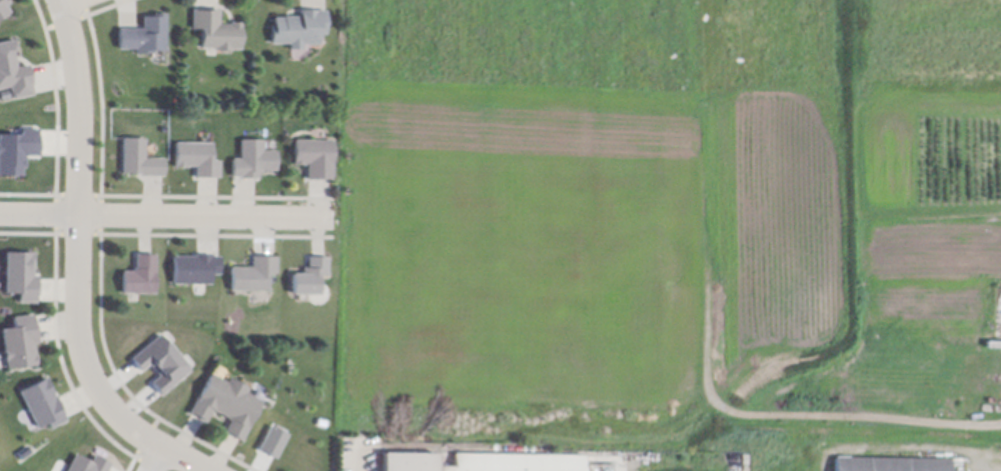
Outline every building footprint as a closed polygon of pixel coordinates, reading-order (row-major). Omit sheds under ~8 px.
[(11,15),(0,21),(0,0),(2,0),(5,0),(9,7),(7,9),(11,15)] [(193,30),(194,12),(202,12),(202,10),(221,10),(220,26),(232,26),(232,23),(244,23),(243,29),(242,29),(242,50),(233,50),(233,52),(217,52),(217,49),(202,49),(202,30),(193,30)] [(328,12),(328,35),(321,35),(321,45),(304,45),(304,50),(291,50),(291,45),(273,45),(273,26),(276,26),(276,18),(285,18),(285,17),(302,17),(302,14),(301,14),(301,11),(320,11),(320,12),(328,12)] [(167,15),(166,45),(170,45),(170,66),(160,66),(160,55),(137,55),(137,51),(120,51),(120,30),(144,30),(144,18),(154,18),(155,15),(167,15)] [(1,101),(0,96),(0,45),(15,42),(17,53),(14,54),(17,69),(30,67),(33,86),(32,86),(34,97),(12,101),(10,90),(8,90),(10,100),(1,101)] [(123,176),(123,140),(145,141),(145,160),(164,160),(164,178),(143,178),(143,176),(123,176)] [(241,142),(264,142),(264,153),(277,154),(277,173),(263,173),(263,176),(259,176),(259,181),(241,181),(241,179),(233,179),(233,161),(241,161),(241,142)] [(294,143),(333,144),(333,165),(334,165),(333,183),(308,183),(308,167),(304,167),(304,168),(293,168),(293,164),(294,164),(294,143)] [(176,145),(213,145),(213,163),(220,163),(220,180),(196,180),(196,169),(187,169),(187,170),(176,170),(176,145)] [(155,289),(123,289),(123,267),(133,267),(133,264),(136,264),(136,250),(156,250),(156,269),(155,269),(155,289)] [(212,280),(173,279),(173,251),(195,252),(195,250),(212,250),(212,252),(221,252),(221,270),(212,270),(212,280)] [(5,292),(16,292),(16,302),(36,302),(36,252),(5,252),(5,292)] [(268,287),(231,286),(232,263),(252,263),(253,252),(277,252),(277,270),(269,270),(268,287)] [(320,289),(293,288),(293,268),(304,268),(304,263),(309,263),(309,252),(329,253),(328,271),(320,271),(320,289)] [(12,312),(33,309),(35,321),(36,321),(38,337),(34,338),(36,360),(34,361),(34,360),(7,364),(6,356),(5,356),(3,343),(4,343),(2,324),(14,322),(12,312)] [(190,409),(213,370),(228,379),(231,374),(250,384),(247,389),(263,398),(251,421),(252,421),(242,438),(226,428),(232,417),(217,408),(216,408),(213,407),(207,418),(194,410),(193,411),(190,409)] [(65,419),(47,378),(18,391),(37,432),(65,419)] [(583,450),(583,470),(383,470),(384,447),(437,447),(437,460),(454,461),(454,449),(583,450)] [(950,454),(950,470),(834,470),(834,452),(950,454)]
